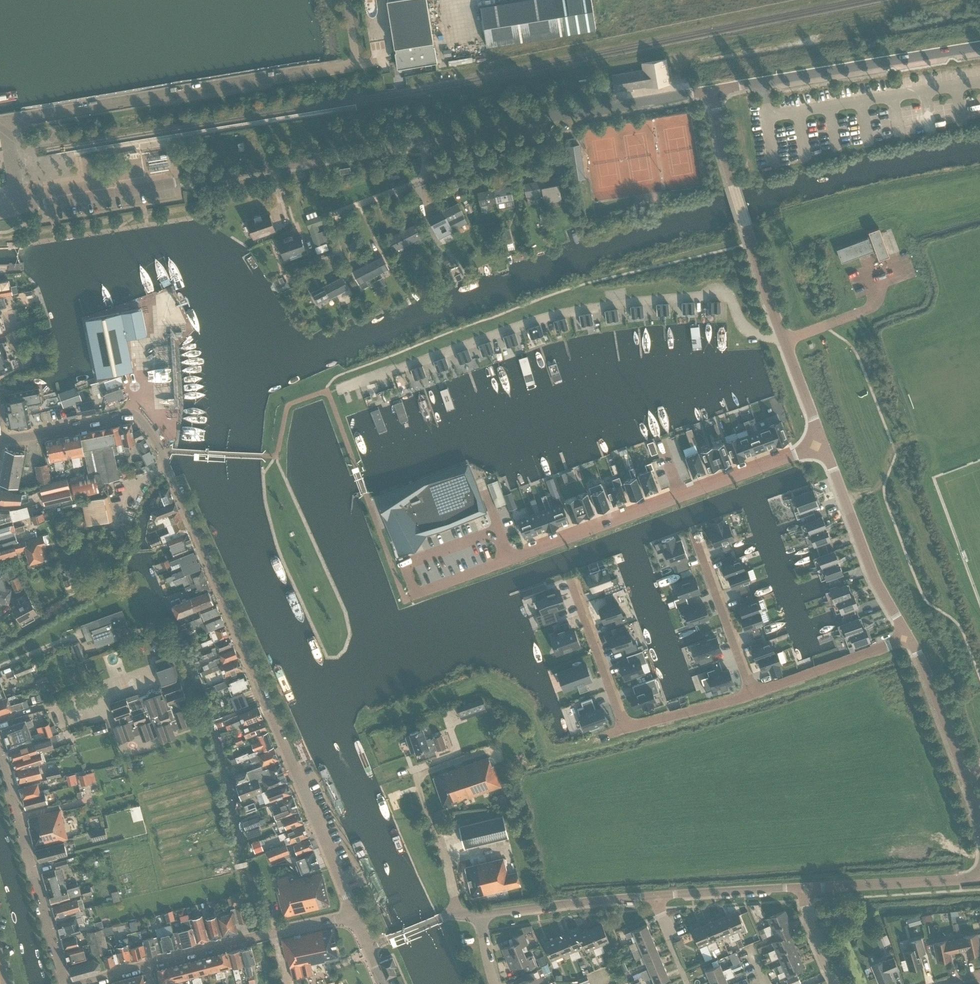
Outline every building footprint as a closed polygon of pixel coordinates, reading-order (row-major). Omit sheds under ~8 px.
[(387,6),(388,6),(393,41),(394,47),(395,47),(395,51),(394,51),(397,67),(410,65),(411,71),(417,70),(416,64),(437,61),(434,45),(433,45),(433,41),(433,35),(432,35),(427,0),(387,0),(387,6)] [(480,7),(487,47),(596,29),(591,0),(524,0),(480,7)] [(623,73),(611,75),(614,91),(627,89),(627,91),(633,90),(633,88),(646,86),(646,87),(670,83),(666,59),(642,63),(643,69),(629,72),(629,69),(623,71),(623,73)] [(817,141),(809,144),(814,158),(822,154),(817,141)] [(579,169),(583,168),(579,145),(567,147),(572,177),(573,176),(574,180),(576,179),(580,179),(581,179),(579,169)] [(389,180),(401,178),(399,170),(387,173),(389,180)] [(540,181),(543,194),(545,204),(561,201),(556,178),(540,181)] [(527,197),(543,194),(540,181),(524,184),(527,197)] [(494,190),(496,203),(513,200),(510,187),(494,190)] [(487,205),(496,203),(494,190),(478,193),(480,206),(481,206),(482,211),(488,210),(487,205)] [(474,210),(470,202),(465,205),(469,213),(474,210)] [(443,211),(449,223),(453,230),(467,223),(457,203),(443,211)] [(434,230),(449,223),(443,211),(428,218),(434,230)] [(253,238),(275,230),(269,214),(248,221),(253,238)] [(308,220),(306,221),(309,228),(318,225),(324,223),(321,216),(318,217),(309,220),(308,220)] [(500,220),(494,218),(492,225),(500,227),(501,224),(499,223),(500,220)] [(417,224),(402,232),(408,243),(423,236),(417,224)] [(869,238),(838,249),(843,262),(874,250),(877,258),(889,254),(881,232),(879,228),(867,232),(869,238)] [(324,245),(319,229),(310,232),(316,248),(324,245)] [(509,229),(502,230),(508,251),(515,249),(509,229)] [(394,251),(408,243),(402,232),(388,239),(394,251)] [(284,258),(305,251),(300,234),(278,242),(284,258)] [(363,237),(357,240),(361,248),(367,245),(363,237)] [(359,249),(355,241),(349,244),(353,252),(359,249)] [(411,250),(406,252),(410,260),(415,258),(411,250)] [(451,262),(448,256),(447,256),(443,259),(446,264),(451,262)] [(382,257),(367,264),(374,276),(388,269),(382,257)] [(366,280),(374,276),(367,264),(353,272),(359,283),(362,289),(369,285),(366,280)] [(418,273),(414,275),(418,285),(422,283),(418,273)] [(278,293),(290,287),(287,280),(285,282),(283,277),(280,279),(279,278),(273,281),(275,286),(278,293)] [(341,277),(327,285),(333,297),(347,289),(341,277)] [(386,285),(383,277),(376,280),(380,288),(386,285)] [(12,294),(11,286),(10,286),(9,280),(0,282),(0,297),(12,294)] [(333,297),(327,285),(312,292),(318,304),(333,297)] [(701,312),(701,302),(688,303),(689,313),(701,312)] [(714,312),(714,302),(701,302),(701,312),(714,312)] [(727,312),(727,302),(714,302),(714,312),(727,312)] [(676,313),(675,303),(662,304),(663,314),(676,313)] [(689,313),(688,303),(675,303),(676,313),(689,313)] [(663,314),(662,304),(649,306),(650,315),(663,314)] [(650,315),(649,306),(637,307),(638,317),(650,315)] [(638,317),(637,307),(624,309),(625,319),(638,317)] [(144,335),(139,309),(85,320),(98,377),(130,370),(124,338),(144,335)] [(625,319),(624,309),(611,310),(613,320),(625,319)] [(613,320),(611,310),(598,313),(600,322),(613,320)] [(600,322),(598,313),(585,315),(587,325),(600,322)] [(587,325),(585,315),(578,317),(580,326),(587,325)] [(569,329),(567,319),(560,321),(562,330),(569,329)] [(562,330),(560,321),(552,322),(555,332),(562,330)] [(544,335),(542,325),(534,327),(537,337),(544,335)] [(537,337),(534,327),(527,329),(530,339),(537,337)] [(519,342),(516,332),(509,335),(512,344),(519,342)] [(512,344),(509,335),(502,337),(505,346),(512,344)] [(495,350),(491,340),(484,343),(488,352),(495,350)] [(13,368),(3,342),(0,343),(0,373),(13,368)] [(488,352),(484,343),(478,345),(481,355),(488,352)] [(468,349),(462,351),(465,360),(471,358),(468,349)] [(465,360),(462,351),(456,353),(459,363),(465,360)] [(449,366),(445,357),(439,359),(442,369),(449,366)] [(442,369),(439,359),(433,361),(436,371),(442,369)] [(423,365),(416,367),(420,377),(426,375),(423,365)] [(420,377),(416,367),(410,370),(414,379),(420,377)] [(121,379),(120,376),(97,384),(100,392),(103,391),(107,403),(118,400),(120,399),(122,400),(124,400),(125,398),(127,397),(123,384),(124,384),(122,379),(121,379)] [(39,388),(9,394),(10,402),(1,403),(2,408),(4,407),(8,427),(13,426),(13,429),(31,425),(27,406),(32,405),(33,410),(40,409),(39,403),(41,403),(39,388)] [(64,405),(80,400),(76,389),(60,394),(64,405)] [(350,392),(344,394),(347,404),(353,402),(350,392)] [(94,400),(80,403),(82,416),(97,413),(94,400)] [(781,423),(770,427),(777,446),(788,442),(781,423)] [(128,445),(135,443),(131,424),(120,426),(123,443),(125,453),(130,451),(128,445)] [(109,429),(112,445),(114,454),(118,453),(118,452),(124,450),(123,446),(122,446),(118,427),(109,429)] [(770,428),(759,432),(766,450),(776,446),(777,446),(770,427),(769,427),(770,428)] [(85,455),(88,474),(95,472),(95,474),(99,490),(107,488),(106,481),(119,479),(114,454),(113,450),(112,445),(109,429),(107,429),(99,431),(89,433),(83,434),(86,450),(84,450),(85,455)] [(136,441),(144,437),(139,429),(134,432),(136,441)] [(692,429),(686,431),(689,439),(695,437),(692,429)] [(759,432),(748,436),(755,453),(766,450),(759,432)] [(81,434),(72,436),(63,438),(67,459),(72,458),(74,467),(81,465),(80,456),(85,455),(84,450),(86,450),(83,434),(81,435),(81,434)] [(745,457),(755,453),(748,436),(738,439),(738,438),(737,438),(744,458),(745,458),(745,457)] [(63,438),(55,440),(46,441),(50,462),(55,461),(56,470),(64,468),(62,460),(67,459),(63,438)] [(140,452),(150,447),(145,438),(137,442),(137,445),(136,445),(140,452)] [(737,438),(726,442),(733,462),(744,458),(737,438)] [(730,463),(723,443),(712,447),(719,467),(730,463)] [(649,449),(652,455),(658,453),(655,447),(649,449)] [(719,467),(712,447),(701,451),(708,471),(719,467)] [(153,462),(156,461),(150,448),(140,453),(146,465),(142,467),(143,469),(145,468),(147,471),(155,467),(153,462)] [(24,453),(5,449),(0,479),(0,484),(18,488),(24,453)] [(693,477),(705,472),(698,452),(686,456),(693,477)] [(645,494),(658,490),(651,470),(653,469),(651,463),(645,465),(647,471),(638,474),(645,494)] [(51,481),(47,464),(35,466),(39,484),(51,481)] [(485,512),(467,464),(379,497),(396,543),(408,536),(419,530),(420,531),(430,528),(431,531),(485,512)] [(126,477),(125,469),(118,471),(120,478),(126,477)] [(75,499),(99,493),(95,472),(71,478),(75,499)] [(623,483),(620,476),(612,479),(615,485),(607,488),(614,506),(628,501),(622,484),(623,483)] [(643,495),(636,476),(624,481),(631,500),(643,495)] [(72,499),(67,478),(40,485),(45,505),(72,499)] [(553,478),(547,480),(553,499),(560,497),(553,478)] [(598,491),(592,493),(599,512),(611,508),(602,483),(596,485),(598,491)] [(159,496),(156,500),(160,508),(175,502),(169,487),(163,490),(159,496)] [(0,489),(0,504),(4,505),(21,504),(22,493),(0,489)] [(812,490),(794,497),(799,510),(795,512),(797,519),(805,516),(814,513),(812,506),(817,504),(812,490)] [(511,492),(504,495),(504,496),(508,508),(516,505),(511,492)] [(587,492),(576,496),(583,517),(594,513),(587,492)] [(576,496),(565,500),(572,521),(583,517),(576,496)] [(87,525),(111,520),(106,497),(82,502),(87,525)] [(151,512),(154,519),(178,510),(175,502),(151,512)] [(13,522),(13,521),(30,516),(27,506),(18,509),(10,510),(9,510),(6,510),(0,510),(0,525),(13,522)] [(560,506),(549,510),(556,528),(567,524),(560,506)] [(178,510),(154,519),(156,524),(163,521),(165,526),(166,526),(182,519),(178,510)] [(549,510),(539,514),(545,532),(556,528),(549,510)] [(34,524),(45,521),(44,517),(43,513),(32,516),(34,524)] [(826,528),(822,516),(816,518),(814,513),(805,516),(807,522),(806,522),(810,534),(826,528)] [(539,514),(528,518),(534,536),(545,532),(539,514)] [(528,518),(517,522),(523,540),(534,536),(528,518)] [(0,525),(0,547),(25,540),(27,539),(22,519),(13,522),(0,525)] [(163,542),(168,540),(187,533),(182,519),(166,526),(170,535),(161,539),(163,542)] [(715,531),(710,533),(715,546),(721,544),(723,552),(731,549),(729,541),(733,540),(728,527),(726,528),(723,520),(713,524),(715,531)] [(830,539),(826,528),(810,534),(814,545),(815,544),(817,550),(826,547),(824,541),(830,539)] [(118,544),(116,529),(106,531),(108,545),(118,544)] [(168,540),(175,557),(179,555),(194,549),(187,533),(168,540)] [(51,544),(49,534),(48,534),(43,536),(45,542),(46,545),(51,544)] [(25,540),(13,544),(15,551),(25,549),(29,564),(48,558),(45,547),(46,547),(46,545),(45,542),(43,535),(27,539),(25,540)] [(673,536),(654,543),(657,552),(664,550),(670,565),(688,558),(681,540),(675,542),(673,536)] [(161,543),(159,537),(149,541),(152,546),(161,543)] [(13,552),(11,544),(0,547),(0,558),(8,556),(7,554),(13,552)] [(838,562),(834,550),(828,552),(826,547),(817,550),(819,556),(818,556),(822,568),(838,562)] [(175,557),(161,563),(163,569),(171,566),(170,565),(180,561),(182,565),(198,559),(194,549),(179,555),(175,557)] [(746,570),(744,571),(740,560),(734,562),(731,554),(725,557),(726,561),(723,562),(725,566),(722,567),(726,578),(728,577),(747,571),(746,570)] [(184,570),(174,574),(176,579),(202,569),(198,559),(182,565),(184,570)] [(842,573),(838,562),(822,568),(826,579),(827,578),(829,584),(838,581),(837,575),(842,573)] [(6,587),(3,580),(15,575),(11,564),(0,568),(0,601),(9,602),(11,588),(6,587)] [(191,585),(206,579),(202,569),(181,577),(174,580),(176,585),(183,582),(185,587),(191,585)] [(606,571),(605,570),(605,571),(603,571),(603,570),(602,571),(603,572),(601,573),(600,570),(590,574),(591,576),(587,578),(592,592),(603,588),(605,595),(620,589),(616,578),(610,580),(607,570),(606,571)] [(739,589),(741,594),(747,591),(744,583),(751,581),(747,571),(728,577),(732,588),(735,587),(736,590),(739,589)] [(15,592),(22,589),(17,577),(10,580),(15,592)] [(694,578),(675,586),(679,599),(674,601),(676,607),(687,603),(685,598),(699,593),(694,578)] [(206,579),(191,585),(193,590),(188,592),(189,596),(210,589),(206,579)] [(840,580),(838,581),(829,584),(831,587),(829,588),(830,590),(834,602),(837,601),(837,600),(850,595),(846,584),(842,586),(840,580)] [(547,591),(544,583),(520,591),(523,600),(536,595),(542,613),(535,616),(539,627),(557,620),(557,619),(556,619),(553,610),(564,606),(563,601),(563,599),(562,599),(559,591),(555,592),(554,591),(546,594),(547,595),(546,595),(544,592),(547,591)] [(180,602),(177,604),(173,605),(172,605),(177,617),(213,603),(209,591),(180,602)] [(853,594),(850,595),(837,600),(837,601),(841,612),(842,612),(844,617),(851,614),(855,613),(853,607),(857,606),(853,594)] [(20,621),(37,612),(28,595),(11,605),(20,621)] [(739,607),(743,618),(741,619),(759,613),(762,612),(758,601),(751,603),(748,595),(742,597),(743,602),(740,603),(742,606),(739,607)] [(618,603),(599,609),(604,623),(622,616),(618,603)] [(193,620),(189,622),(191,626),(193,625),(220,614),(216,604),(200,611),(203,616),(193,620)] [(703,604),(684,611),(689,625),(708,618),(703,604)] [(123,611),(98,619),(82,626),(87,641),(94,639),(96,646),(116,638),(115,635),(116,634),(115,632),(129,628),(123,611)] [(763,623),(759,613),(741,619),(745,630),(747,629),(749,633),(752,631),(753,636),(760,633),(757,626),(763,623)] [(858,618),(853,620),(851,614),(844,617),(842,618),(844,623),(842,624),(846,635),(862,629),(858,618)] [(209,631),(224,625),(220,615),(192,626),(194,629),(206,624),(209,631)] [(192,626),(184,629),(187,635),(194,632),(192,626)] [(203,646),(229,636),(225,626),(210,631),(210,633),(209,633),(211,637),(212,637),(213,638),(201,643),(203,646)] [(557,631),(550,634),(555,647),(559,645),(562,652),(579,646),(572,626),(564,629),(564,628),(557,631)] [(865,628),(862,629),(846,635),(844,636),(848,647),(869,640),(865,628)] [(628,631),(609,638),(614,651),(633,644),(628,631)] [(214,655),(233,647),(229,636),(214,642),(216,647),(211,649),(212,651),(202,655),(203,659),(214,655)] [(716,637),(692,646),(697,659),(709,655),(721,651),(716,637)] [(776,652),(774,653),(770,643),(764,645),(761,637),(755,639),(756,644),(753,645),(754,648),(752,649),(756,661),(758,660),(777,653),(776,652)] [(86,659),(79,642),(71,645),(77,662),(86,659)] [(211,667),(237,657),(234,647),(219,653),(220,657),(209,662),(210,664),(211,667)] [(629,662),(619,666),(624,680),(644,673),(641,665),(647,662),(642,650),(626,656),(629,662)] [(780,664),(777,653),(758,660),(762,671),(769,668),(772,676),(781,673),(778,665),(780,664)] [(143,741),(157,735),(160,743),(175,737),(173,730),(174,729),(194,722),(189,707),(181,710),(178,700),(185,698),(180,682),(176,684),(175,682),(177,676),(178,676),(174,666),(168,664),(166,656),(155,660),(158,667),(155,673),(159,683),(161,684),(158,690),(156,691),(152,689),(149,690),(147,694),(139,697),(138,694),(125,699),(110,704),(116,719),(118,718),(121,725),(114,727),(119,742),(134,737),(134,736),(139,734),(140,733),(143,741)] [(243,670),(238,657),(212,667),(213,671),(221,668),(225,677),(227,681),(244,674),(243,670)] [(16,677),(35,670),(31,662),(13,670),(16,677)] [(585,663),(565,671),(571,687),(577,685),(580,693),(588,690),(586,682),(591,680),(585,663)] [(711,682),(704,685),(707,692),(720,687),(721,689),(728,687),(727,685),(733,682),(728,669),(709,676),(711,681),(711,682)] [(244,674),(227,681),(215,685),(217,690),(228,686),(232,695),(250,687),(244,674)] [(49,682),(47,675),(35,680),(37,686),(49,682)] [(636,694),(630,696),(634,708),(642,705),(643,708),(653,705),(652,702),(655,701),(651,689),(644,691),(643,688),(635,691),(636,694)] [(46,701),(43,693),(35,696),(37,703),(46,701)] [(236,712),(249,707),(243,693),(230,698),(236,712)] [(595,709),(591,697),(581,701),(582,706),(577,708),(581,720),(583,719),(586,727),(588,726),(589,729),(599,726),(598,723),(606,720),(601,707),(595,709)] [(21,702),(10,705),(8,698),(0,701),(0,714),(16,709),(16,710),(23,708),(29,706),(27,700),(21,702)] [(487,711),(483,699),(457,707),(461,720),(487,711)] [(234,729),(262,718),(258,707),(239,714),(241,720),(232,724),(234,729)] [(46,739),(46,737),(44,731),(32,736),(26,720),(1,729),(8,750),(27,744),(46,739)] [(246,738),(267,729),(263,720),(242,728),(246,738)] [(108,731),(106,722),(93,726),(95,735),(108,731)] [(410,734),(410,735),(405,737),(411,753),(415,751),(416,752),(424,750),(426,756),(435,753),(434,750),(437,749),(437,750),(447,747),(442,734),(432,737),(433,738),(431,739),(431,738),(426,740),(422,730),(410,734)] [(235,757),(237,762),(250,758),(269,751),(268,749),(273,746),(268,732),(257,736),(259,742),(252,744),(255,751),(249,754),(248,752),(235,757)] [(58,740),(56,736),(56,734),(53,735),(46,737),(46,739),(27,744),(27,745),(8,751),(12,761),(43,751),(54,748),(52,742),(58,740)] [(84,750),(83,744),(71,747),(72,753),(84,750)] [(262,765),(278,759),(274,749),(269,751),(250,758),(252,763),(260,760),(262,765)] [(46,761),(43,752),(12,762),(15,770),(40,763),(44,762),(44,761),(46,761)] [(444,806),(501,787),(494,765),(491,766),(488,758),(434,777),(434,776),(433,777),(443,807),(444,807),(444,806)] [(280,763),(278,759),(262,765),(234,776),(236,785),(237,787),(236,787),(241,799),(267,790),(287,782),(280,763)] [(20,783),(42,777),(39,763),(15,769),(19,784),(20,783)] [(47,779),(61,776),(59,769),(46,772),(47,779)] [(90,783),(88,773),(79,775),(81,785),(90,783)] [(40,795),(39,791),(37,782),(34,783),(34,782),(25,784),(26,786),(20,788),(23,799),(40,795)] [(287,783),(262,792),(266,803),(273,800),(291,793),(287,783)] [(48,789),(39,791),(40,795),(23,799),(25,808),(47,803),(45,794),(49,793),(48,789)] [(276,801),(278,807),(272,810),(276,820),(285,817),(298,812),(292,795),(276,801)] [(254,802),(244,806),(245,810),(247,814),(257,810),(256,806),(254,802)] [(35,847),(67,839),(60,810),(28,818),(30,826),(29,826),(35,847)] [(299,812),(283,818),(276,821),(279,827),(278,827),(280,832),(303,823),(299,812)] [(508,837),(503,815),(459,826),(464,848),(508,837)] [(251,828),(261,824),(258,817),(248,821),(251,828)] [(289,843),(308,836),(304,825),(278,835),(281,840),(287,838),(289,843)] [(107,838),(105,827),(90,831),(93,841),(107,838)] [(261,833),(259,827),(249,830),(251,837),(261,833)] [(709,829),(705,830),(706,858),(715,857),(715,838),(705,838),(705,836),(709,835),(709,829)] [(724,837),(715,838),(715,857),(725,857),(724,829),(720,829),(720,835),(724,835),(724,837)] [(691,830),(687,830),(688,858),(697,858),(696,838),(687,839),(687,836),(691,836),(691,830)] [(261,840),(262,847),(277,844),(275,837),(261,840)] [(297,855),(313,849),(309,839),(293,845),(297,855)] [(255,851),(262,848),(260,841),(252,844),(255,851)] [(67,854),(64,843),(61,844),(36,850),(39,862),(67,854)] [(270,861),(289,853),(286,845),(267,852),(270,861)] [(297,856),(302,867),(295,869),(298,876),(320,867),(313,850),(297,856)] [(55,863),(57,869),(60,868),(68,866),(66,859),(55,863)] [(520,886),(517,872),(507,874),(505,867),(503,867),(501,859),(465,868),(472,897),(520,886)] [(42,873),(48,893),(51,903),(81,894),(79,885),(78,886),(77,882),(69,885),(70,888),(67,889),(65,884),(60,868),(57,869),(42,873)] [(283,917),(330,906),(322,873),(313,875),(312,875),(307,876),(307,877),(289,881),(288,876),(277,878),(280,892),(277,893),(283,917)] [(84,896),(92,894),(90,887),(82,889),(84,896)] [(120,900),(118,890),(112,892),(114,901),(120,900)] [(240,895),(240,894),(230,896),(230,897),(228,898),(230,905),(232,904),(233,905),(242,903),(242,902),(244,901),(243,894),(240,895)] [(52,907),(55,917),(80,910),(80,909),(85,908),(82,898),(52,907)] [(217,916),(219,925),(222,936),(237,932),(235,924),(247,921),(243,906),(230,909),(231,912),(217,916)] [(82,916),(80,910),(55,917),(61,938),(80,932),(78,923),(76,917),(82,916)] [(164,923),(171,921),(169,911),(168,912),(161,914),(164,923)] [(737,911),(725,916),(736,940),(740,938),(737,931),(744,928),(737,911)] [(765,932),(790,922),(785,911),(767,918),(770,925),(763,928),(765,932)] [(189,919),(191,928),(194,928),(197,942),(208,940),(202,916),(189,919)] [(216,916),(205,919),(211,939),(221,936),(216,916)] [(731,942),(736,940),(725,916),(714,920),(722,938),(729,935),(731,942)] [(191,928),(189,919),(181,921),(183,930),(175,932),(179,947),(195,943),(191,929),(191,928)] [(715,941),(722,938),(714,920),(703,925),(716,956),(720,954),(718,948),(715,941)] [(102,921),(94,923),(96,930),(102,928),(104,928),(102,921)] [(794,933),(790,922),(765,932),(767,936),(774,933),(776,940),(790,935),(794,933)] [(141,930),(139,923),(133,925),(134,932),(141,930)] [(155,937),(159,952),(161,951),(161,952),(177,948),(171,924),(155,928),(157,936),(155,937)] [(590,929),(601,954),(605,952),(602,945),(609,942),(601,924),(590,929)] [(533,930),(531,925),(521,927),(524,933),(533,930)] [(637,942),(651,936),(647,925),(625,934),(627,939),(634,935),(637,942)] [(703,925),(692,930),(705,960),(716,956),(703,925)] [(102,928),(102,929),(103,929),(104,935),(114,933),(112,926),(104,928),(102,928)] [(109,952),(108,949),(104,935),(103,929),(102,929),(87,933),(93,956),(109,952)] [(311,965),(338,959),(331,929),(281,940),(282,945),(286,961),(288,960),(292,979),(313,974),(311,965)] [(577,929),(566,934),(576,958),(580,957),(578,950),(584,947),(585,947),(579,934),(577,929)] [(590,929),(579,934),(585,947),(584,947),(586,952),(593,949),(596,955),(601,954),(590,929)] [(502,949),(506,959),(523,952),(521,946),(528,943),(523,933),(512,938),(514,944),(502,949)] [(677,946),(690,943),(688,933),(678,935),(680,941),(676,942),(677,946)] [(566,934),(555,938),(562,956),(569,953),(572,960),(576,958),(566,934)] [(955,940),(958,952),(966,950),(967,955),(979,952),(979,949),(977,934),(963,937),(963,938),(955,940)] [(768,952),(770,956),(794,946),(790,935),(776,940),(772,942),(775,949),(768,952)] [(877,939),(880,946),(886,943),(886,945),(890,944),(887,935),(877,939)] [(632,951),(634,955),(656,946),(651,936),(637,942),(639,948),(632,951)] [(64,950),(71,948),(78,947),(76,937),(62,940),(64,950)] [(157,953),(159,952),(155,937),(153,937),(144,939),(145,944),(143,938),(146,951),(147,951),(148,955),(157,953)] [(129,951),(131,951),(130,945),(128,938),(123,939),(124,946),(123,946),(121,944),(119,945),(118,947),(117,948),(120,962),(131,960),(129,951)] [(145,951),(146,951),(143,938),(142,938),(142,940),(140,941),(141,945),(135,947),(134,939),(129,941),(133,959),(146,956),(145,951)] [(556,959),(562,956),(555,938),(544,943),(551,961),(554,968),(558,966),(556,959)] [(911,950),(903,952),(909,970),(922,966),(919,954),(925,952),(921,938),(909,942),(911,950)] [(958,952),(955,940),(947,942),(947,941),(933,944),(937,962),(951,959),(950,954),(958,952)] [(250,964),(255,962),(251,946),(241,949),(248,979),(250,983),(255,983),(253,978),(250,964)] [(643,956),(646,963),(660,957),(656,946),(634,955),(635,960),(643,956)] [(794,946),(770,956),(772,960),(778,958),(781,964),(799,957),(794,946)] [(75,948),(72,949),(64,950),(68,965),(79,962),(78,959),(84,957),(82,949),(84,949),(84,947),(75,949),(75,948)] [(108,949),(109,952),(109,955),(103,956),(105,966),(115,964),(118,963),(116,953),(112,954),(111,948),(108,949)] [(240,949),(229,952),(236,982),(241,981),(238,966),(244,965),(240,949)] [(215,956),(221,978),(225,977),(224,971),(222,971),(222,970),(231,967),(227,952),(217,955),(218,955),(215,956)] [(523,952),(506,959),(511,969),(522,964),(525,970),(537,965),(533,955),(526,958),(523,952)] [(544,955),(537,958),(540,966),(547,963),(544,955)] [(217,979),(221,978),(215,956),(204,959),(207,973),(217,971),(217,973),(215,973),(217,979)] [(393,967),(396,966),(392,957),(379,963),(386,978),(396,974),(393,967)] [(640,972),(642,976),(665,967),(660,957),(646,963),(648,968),(640,972)] [(804,968),(799,957),(781,964),(784,971),(777,974),(779,978),(786,976),(804,968)] [(889,973),(898,969),(893,958),(885,961),(884,960),(871,966),(878,983),(891,977),(889,973)] [(100,968),(100,967),(99,963),(99,962),(98,962),(94,960),(94,959),(93,959),(69,966),(73,979),(74,979),(97,972),(97,973),(98,972),(97,972),(100,968)] [(207,973),(204,959),(192,962),(198,983),(202,983),(201,977),(199,978),(198,976),(207,973)] [(192,962),(181,965),(184,979),(194,977),(194,979),(192,979),(193,983),(198,983),(192,962)] [(740,962),(734,965),(731,966),(733,971),(742,967),(740,962)] [(732,972),(730,967),(722,971),(720,964),(705,970),(710,981),(732,972)] [(184,979),(181,965),(169,968),(173,983),(178,983),(177,983),(176,983),(175,982),(184,979)] [(665,967),(642,976),(644,981),(652,977),(655,983),(669,978),(665,967)] [(169,968),(167,968),(157,971),(161,983),(166,983),(170,983),(171,983),(173,983),(169,968)] [(742,968),(734,971),(736,976),(743,973),(741,968),(742,968)] [(536,982),(542,979),(538,969),(526,974),(529,979),(518,983),(537,983),(536,982)] [(711,983),(728,983),(726,979),(734,976),(732,972),(710,981),(711,983)] [(797,974),(785,979),(787,983),(796,983),(800,982),(797,974)] [(145,981),(144,981),(142,975),(113,982),(113,983),(146,983),(145,981)]
